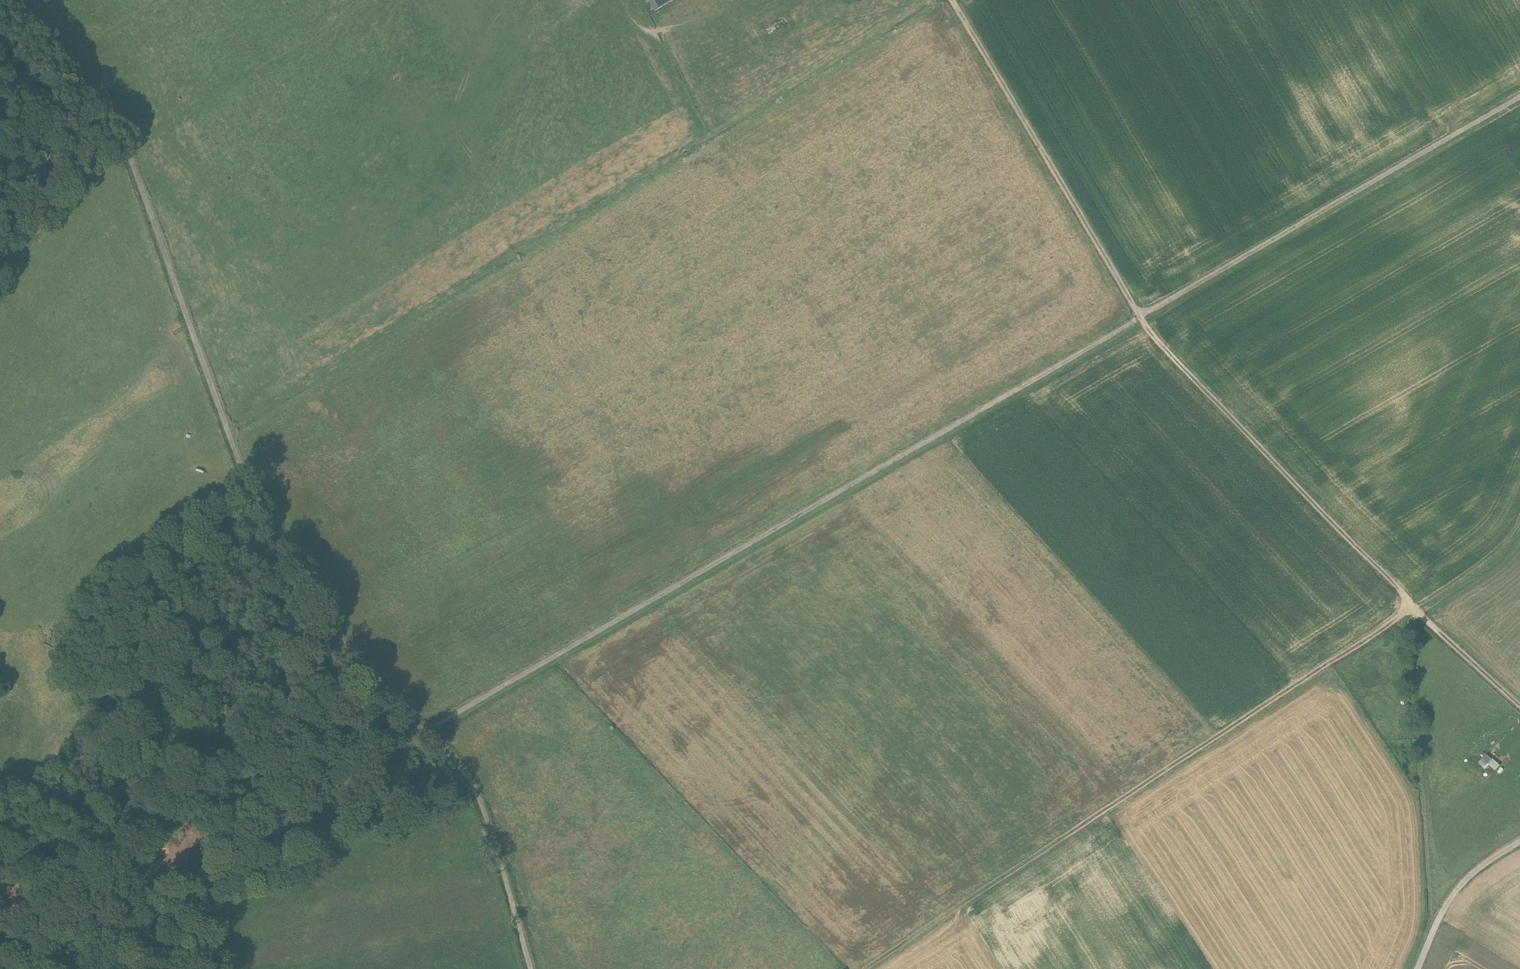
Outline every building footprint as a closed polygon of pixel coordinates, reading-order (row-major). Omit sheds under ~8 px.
[(655,9),(672,0),(650,0),(655,9)] [(1485,768),(1489,764),(1494,769),(1499,765),(1486,753),(1478,762),(1485,768)]
